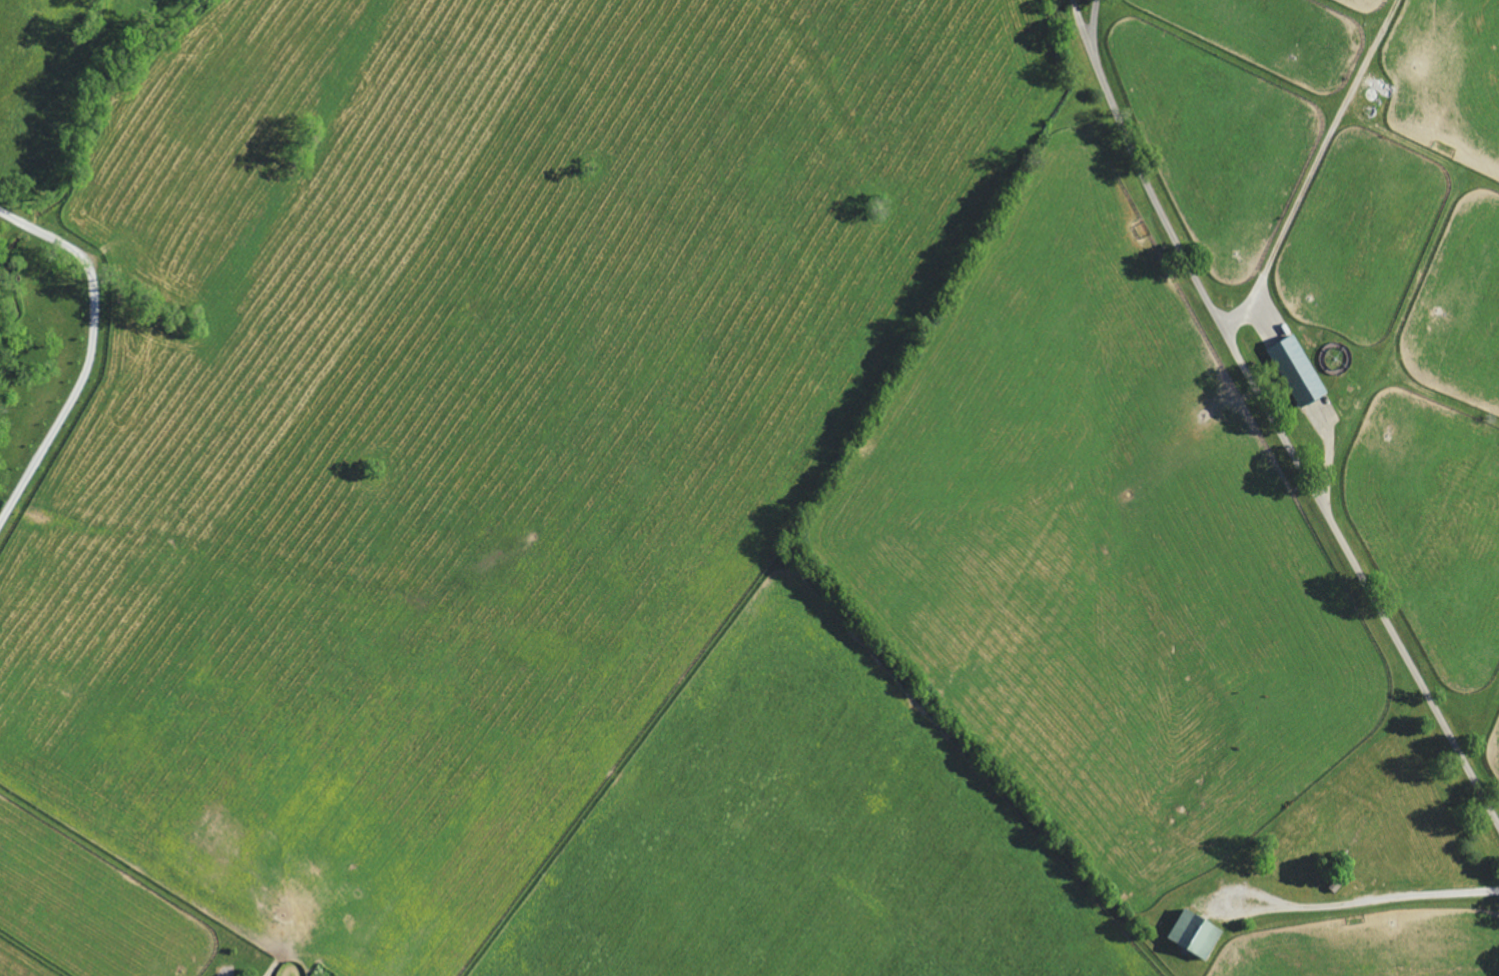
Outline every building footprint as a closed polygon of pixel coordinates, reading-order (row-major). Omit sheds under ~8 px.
[(1267,349),(1291,335),(1325,392),(1300,406),(1267,349)] [(1214,960),(1228,928),(1187,911),(1174,943),(1214,960)]
